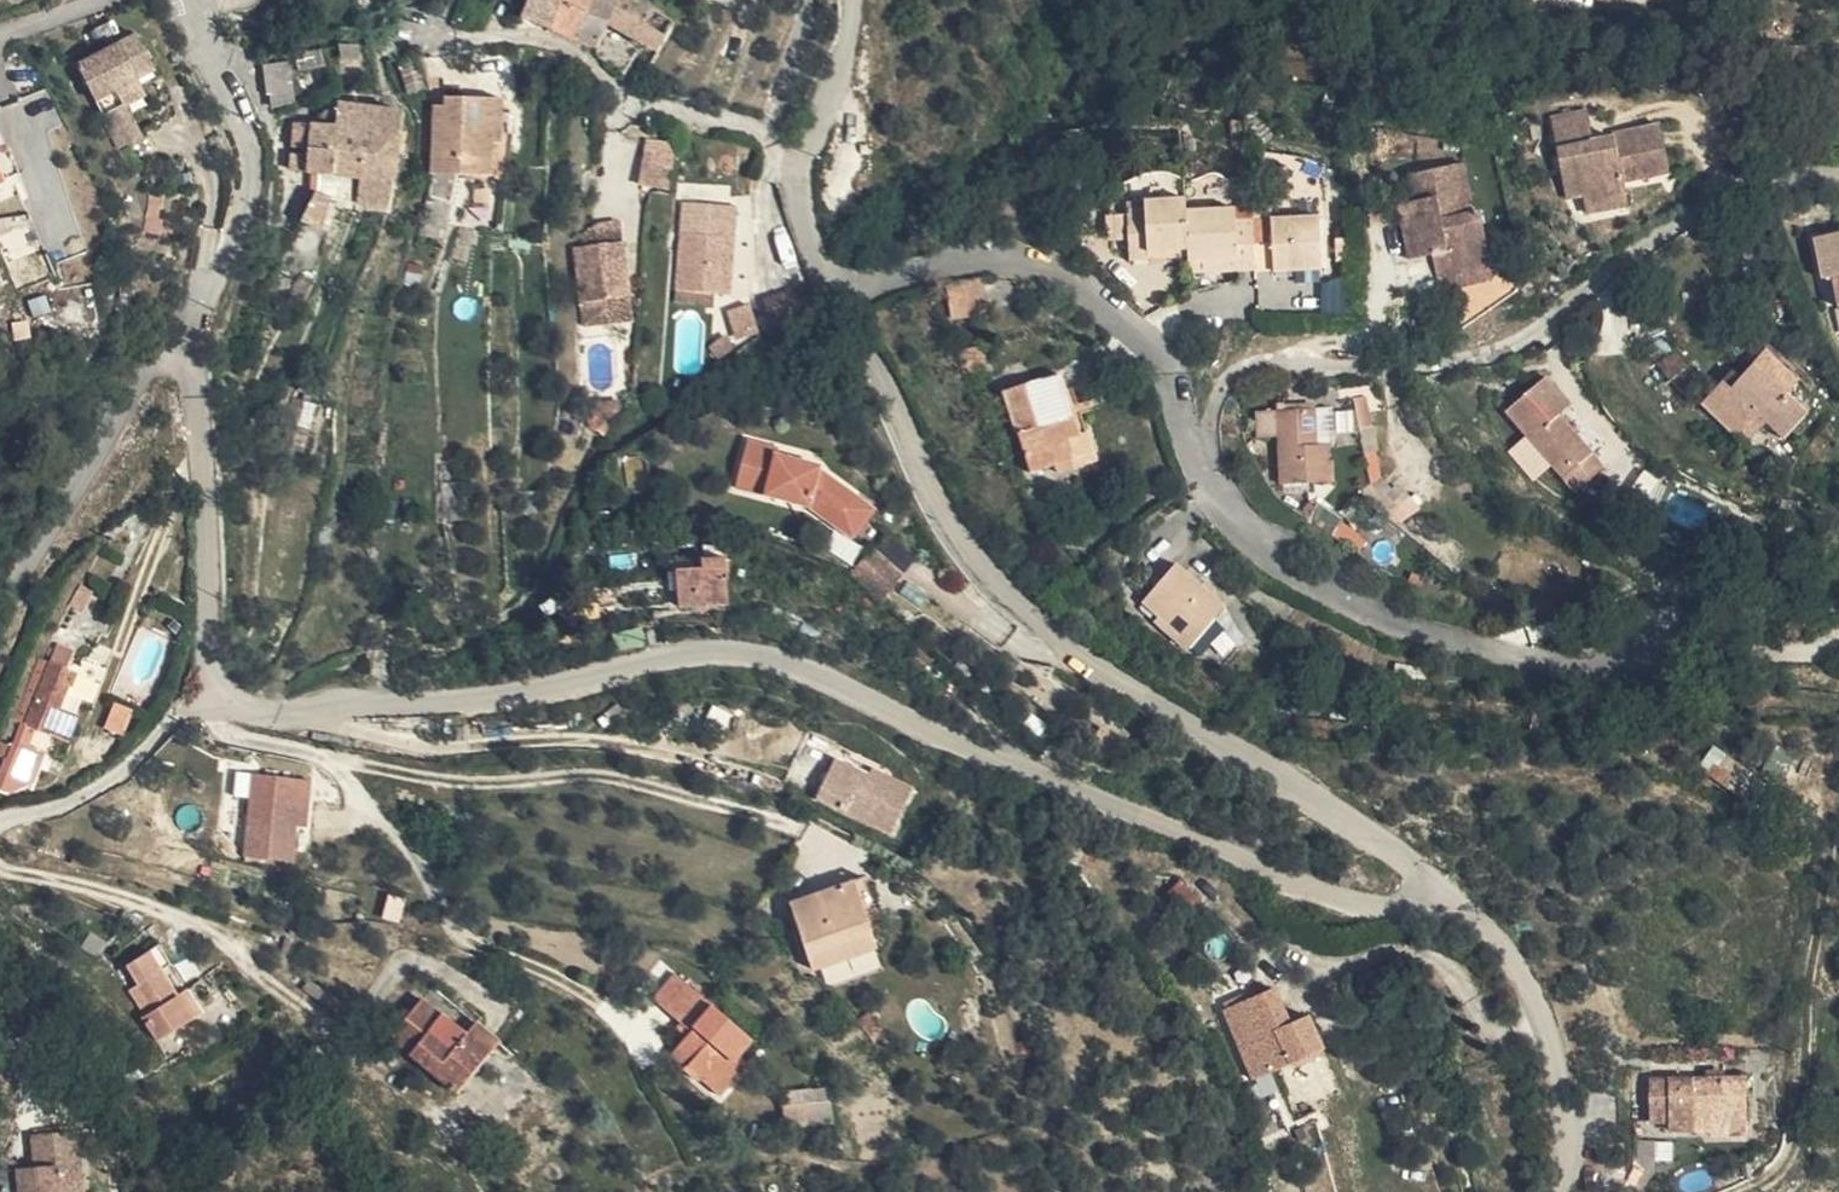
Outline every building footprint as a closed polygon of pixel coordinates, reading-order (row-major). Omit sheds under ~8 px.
[(563,26),(574,0),(546,0),(542,9),(540,15),(563,26)] [(602,0),(574,0),(563,26),(587,37),(602,0)] [(671,56),(689,25),(645,0),(644,0),(602,0),(587,37),(609,49),(621,27),(657,48),(671,56)] [(607,52),(639,78),(657,48),(621,27),(609,49),(607,52)] [(150,153),(132,121),(123,106),(139,96),(158,85),(138,52),(83,85),(130,164),(150,153)] [(283,110),(305,110),(303,78),(275,80),(276,110),(283,110)] [(123,106),(132,121),(148,112),(139,96),(123,106)] [(305,123),(305,110),(283,110),(284,123),(305,123)] [(437,185),(437,187),(495,195),(499,163),(507,164),(513,119),(471,113),(471,123),(475,123),(470,173),(439,168),(437,185)] [(339,191),(336,212),(397,223),(413,127),(346,116),(346,121),(327,128),(327,137),(304,136),(298,185),(322,189),(339,191)] [(1699,131),(1652,141),(1653,151),(1633,155),(1632,145),(1625,116),(1587,125),(1604,204),(1621,201),(1622,208),(1665,200),(1663,191),(1709,181),(1699,131)] [(441,146),(439,168),(470,173),(475,123),(471,123),(445,121),(441,146)] [(1653,151),(1652,141),(1632,145),(1633,155),(1653,151)] [(666,148),(661,167),(690,176),(696,156),(666,148)] [(690,176),(661,167),(655,188),(684,196),(690,176)] [(1489,285),(1541,272),(1529,215),(1522,217),(1509,167),(1457,180),(1464,209),(1449,213),(1458,257),(1482,252),(1484,262),(1489,285)] [(691,217),(710,219),(713,186),(695,185),(691,217)] [(318,207),(314,219),(323,222),(327,209),(318,207)] [(327,244),(335,218),(336,212),(327,209),(323,222),(314,219),(305,238),(327,244)] [(683,295),(740,301),(748,220),(725,217),(721,240),(691,237),(683,295)] [(596,236),(635,238),(635,220),(611,218),(597,226),(596,236)] [(1265,278),(1265,288),(1334,287),(1354,286),(1349,233),(1274,238),(1264,238),(1263,228),(1215,230),(1215,220),(1173,221),(1173,229),(1156,231),(1160,279),(1191,277),(1191,271),(1218,269),(1219,276),(1219,281),(1265,278)] [(608,292),(630,293),(635,238),(596,236),(585,236),(581,307),(608,309),(608,292)] [(1482,252),(1458,257),(1460,267),(1484,262),(1482,252)] [(1191,271),(1191,277),(1219,276),(1218,269),(1191,271)] [(1545,286),(1541,272),(1489,285),(1492,299),(1545,286)] [(981,279),(946,282),(949,316),(984,314),(981,279)] [(608,309),(607,316),(629,317),(630,293),(608,292),(608,309)] [(754,313),(773,345),(782,338),(790,334),(770,303),(754,313)] [(581,314),(607,316),(608,309),(581,307),(581,314)] [(1795,447),(1812,466),(1838,443),(1817,422),(1832,409),(1803,375),(1773,401),(1762,410),(1756,402),(1735,420),(1774,466),(1795,447)] [(989,401),(1011,400),(1010,382),(988,382),(989,401)] [(1767,392),(1756,402),(1762,410),(1773,401),(1767,392)] [(619,405),(618,398),(587,401),(588,421),(596,425),(619,405)] [(1550,436),(1623,518),(1650,493),(1605,441),(1615,431),(1590,402),(1550,436)] [(1068,518),(1105,513),(1096,435),(1086,436),(1083,419),(1027,426),(1038,511),(1067,508),(1068,518)] [(1368,476),(1367,439),(1314,438),(1314,463),(1333,463),(1330,511),(1384,512),(1384,476),(1381,476),(1368,476)] [(1381,439),(1367,439),(1368,476),(1381,476),(1381,439)] [(817,513),(840,531),(863,502),(828,477),(828,473),(785,462),(786,456),(755,449),(744,494),(817,513)] [(863,502),(840,531),(858,545),(882,518),(863,502)] [(881,557),(903,533),(899,530),(878,555),(881,557)] [(931,556),(903,533),(881,557),(911,581),(931,556)] [(678,626),(727,620),(722,575),(674,579),(678,626)] [(1164,635),(1178,653),(1193,671),(1190,674),(1201,689),(1246,654),(1205,604),(1164,635)] [(35,786),(45,755),(31,750),(38,730),(67,740),(77,714),(75,713),(82,696),(92,700),(106,663),(55,645),(49,663),(39,659),(15,724),(21,726),(12,750),(0,746),(0,761),(6,763),(0,782),(0,790),(10,794),(35,786)] [(1193,671),(1178,653),(1174,656),(1190,674),(1193,671)] [(814,803),(891,835),(908,790),(868,771),(866,777),(830,762),(814,803)] [(301,797),(316,799),(319,778),(257,770),(247,851),(293,857),(298,819),(301,797)] [(312,823),(316,799),(301,797),(298,819),(312,823)] [(870,857),(860,861),(872,887),(882,884),(870,857)] [(872,887),(860,861),(795,890),(798,897),(815,932),(825,953),(884,925),(878,907),(881,904),(872,887)] [(815,932),(798,897),(788,900),(803,935),(815,932)] [(170,1038),(202,1015),(185,991),(174,977),(179,972),(173,964),(179,958),(167,940),(133,960),(144,979),(137,983),(154,1009),(155,1015),(170,1038)] [(185,991),(202,1015),(212,1009),(194,984),(185,991)] [(721,1090),(750,1055),(765,1037),(699,984),(672,1015),(686,1028),(697,1017),(709,1028),(696,1043),(680,1061),(721,1090)] [(1271,1074),(1294,1068),(1298,1066),(1295,1043),(1276,1045),(1275,1039),(1275,1036),(1275,1034),(1278,1032),(1305,1023),(1307,1021),(1295,987),(1246,1003),(1271,1074)] [(864,1005),(881,1034),(896,1026),(879,999),(864,1005)] [(466,1043),(476,1033),(442,1002),(405,1043),(471,1101),(516,1050),(494,1030),(483,1040),(475,1050),(466,1043)] [(1326,1015),(1307,1021),(1305,1023),(1278,1032),(1275,1034),(1275,1036),(1275,1039),(1276,1045),(1295,1043),(1298,1066),(1340,1054),(1326,1015)] [(697,1017),(686,1028),(684,1032),(696,1043),(709,1028),(697,1017)] [(483,1040),(476,1033),(466,1043),(475,1050),(483,1040)] [(761,1065),(750,1055),(721,1090),(731,1100),(761,1065)] [(1765,1103),(1670,1100),(1675,1143),(1688,1143),(1687,1151),(1711,1152),(1711,1145),(1729,1145),(1764,1147),(1765,1103)] [(822,1101),(795,1101),(796,1118),(810,1118),(811,1125),(823,1126),(822,1101)] [(78,1130),(28,1134),(31,1166),(14,1167),(16,1191),(83,1191),(78,1130)] [(1349,1155),(1351,1170),(1366,1168),(1364,1153),(1349,1155)] [(1366,1168),(1351,1170),(1353,1181),(1368,1178),(1366,1168)]
